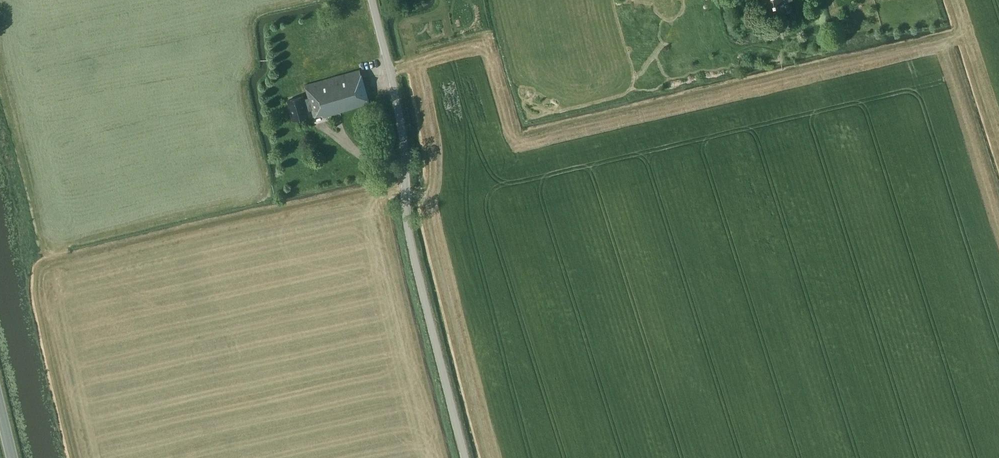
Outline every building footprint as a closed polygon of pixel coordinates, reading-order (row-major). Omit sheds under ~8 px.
[(766,12),(786,9),(785,0),(764,0),(766,12)] [(303,97),(288,100),(293,119),(308,115),(307,111),(311,110),(313,116),(321,114),(322,118),(328,116),(333,114),(339,113),(369,104),(369,101),(362,77),(358,64),(355,55),(335,61),(340,76),(305,86),(308,98),(304,99),(303,97)]
